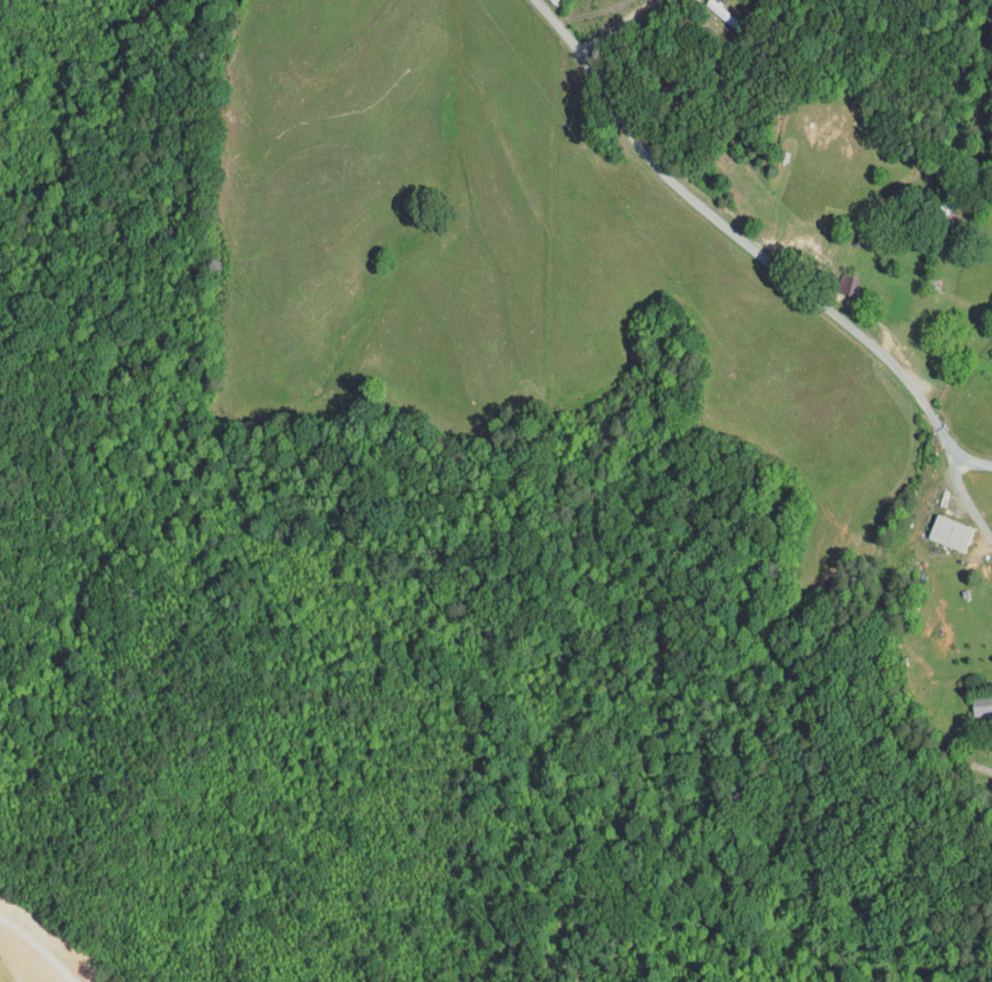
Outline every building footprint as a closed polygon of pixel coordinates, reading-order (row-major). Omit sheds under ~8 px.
[(825,287),(843,290),(846,272),(828,269),(825,287)] [(915,533),(952,548),(961,524),(925,509),(915,533)] [(960,692),(960,712),(990,711),(990,691),(960,692)]
